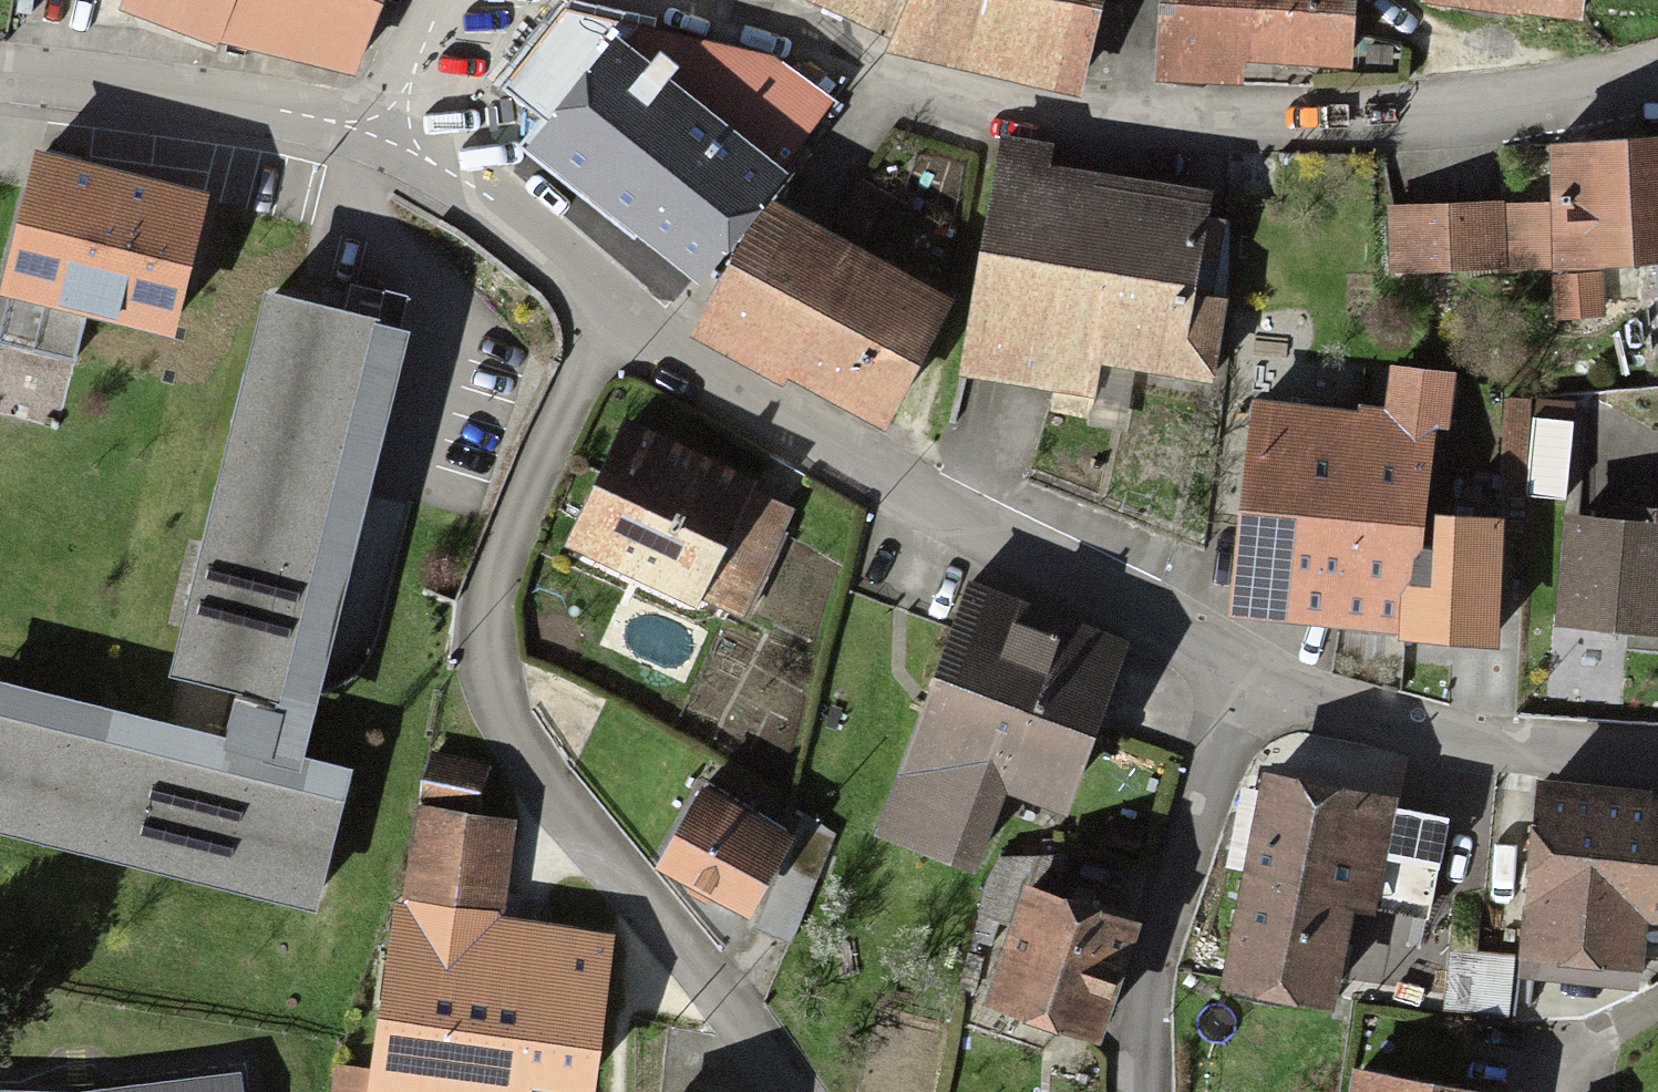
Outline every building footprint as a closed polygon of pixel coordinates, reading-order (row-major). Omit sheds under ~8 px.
[(337,60),(362,0),(193,0),(337,60)] [(1068,77),(1095,0),(841,0),(1068,77)] [(1155,55),(1220,62),(1223,36),(1334,48),(1339,0),(1160,0),(1155,55)] [(770,148),(595,26),(524,128),(699,250),(770,148)] [(1373,248),(1657,246),(1657,130),(1543,130),(1544,198),(1373,199),(1373,248)] [(34,153),(0,289),(0,295),(172,338),(207,196),(34,153)] [(1205,186),(997,154),(968,342),(1176,374),(1205,186)] [(756,184),(691,298),(871,399),(935,285),(756,184)] [(411,327),(266,290),(169,676),(315,712),(411,327)] [(1234,398),(1220,601),(1490,620),(1499,499),(1436,494),(1445,367),(1363,361),(1360,406),(1234,398)] [(1481,406),(1473,467),(1563,480),(1572,419),(1481,406)] [(628,412),(561,529),(689,603),(756,485),(628,412)] [(1563,607),(1657,609),(1657,505),(1565,503),(1563,607)] [(1109,632),(961,576),(868,818),(959,853),(992,768),(1048,790),(1109,632)] [(0,684),(0,834),(316,911),(351,770),(0,684)] [(1256,762),(1221,975),(1331,993),(1366,780),(1256,762)] [(1531,773),(1511,952),(1620,964),(1628,897),(1657,900),(1657,787),(1531,773)] [(774,829),(683,788),(650,863),(741,903),(774,829)] [(500,818),(410,807),(379,1060),(576,1085),(596,922),(489,909),(500,818)] [(1025,862),(984,976),(1087,1013),(1128,899),(1025,862)] [(1340,1059),(1336,1091),(1501,1091),(1502,1083),(1340,1059)] [(79,1089),(79,1091),(235,1091),(231,1066),(79,1089)]
